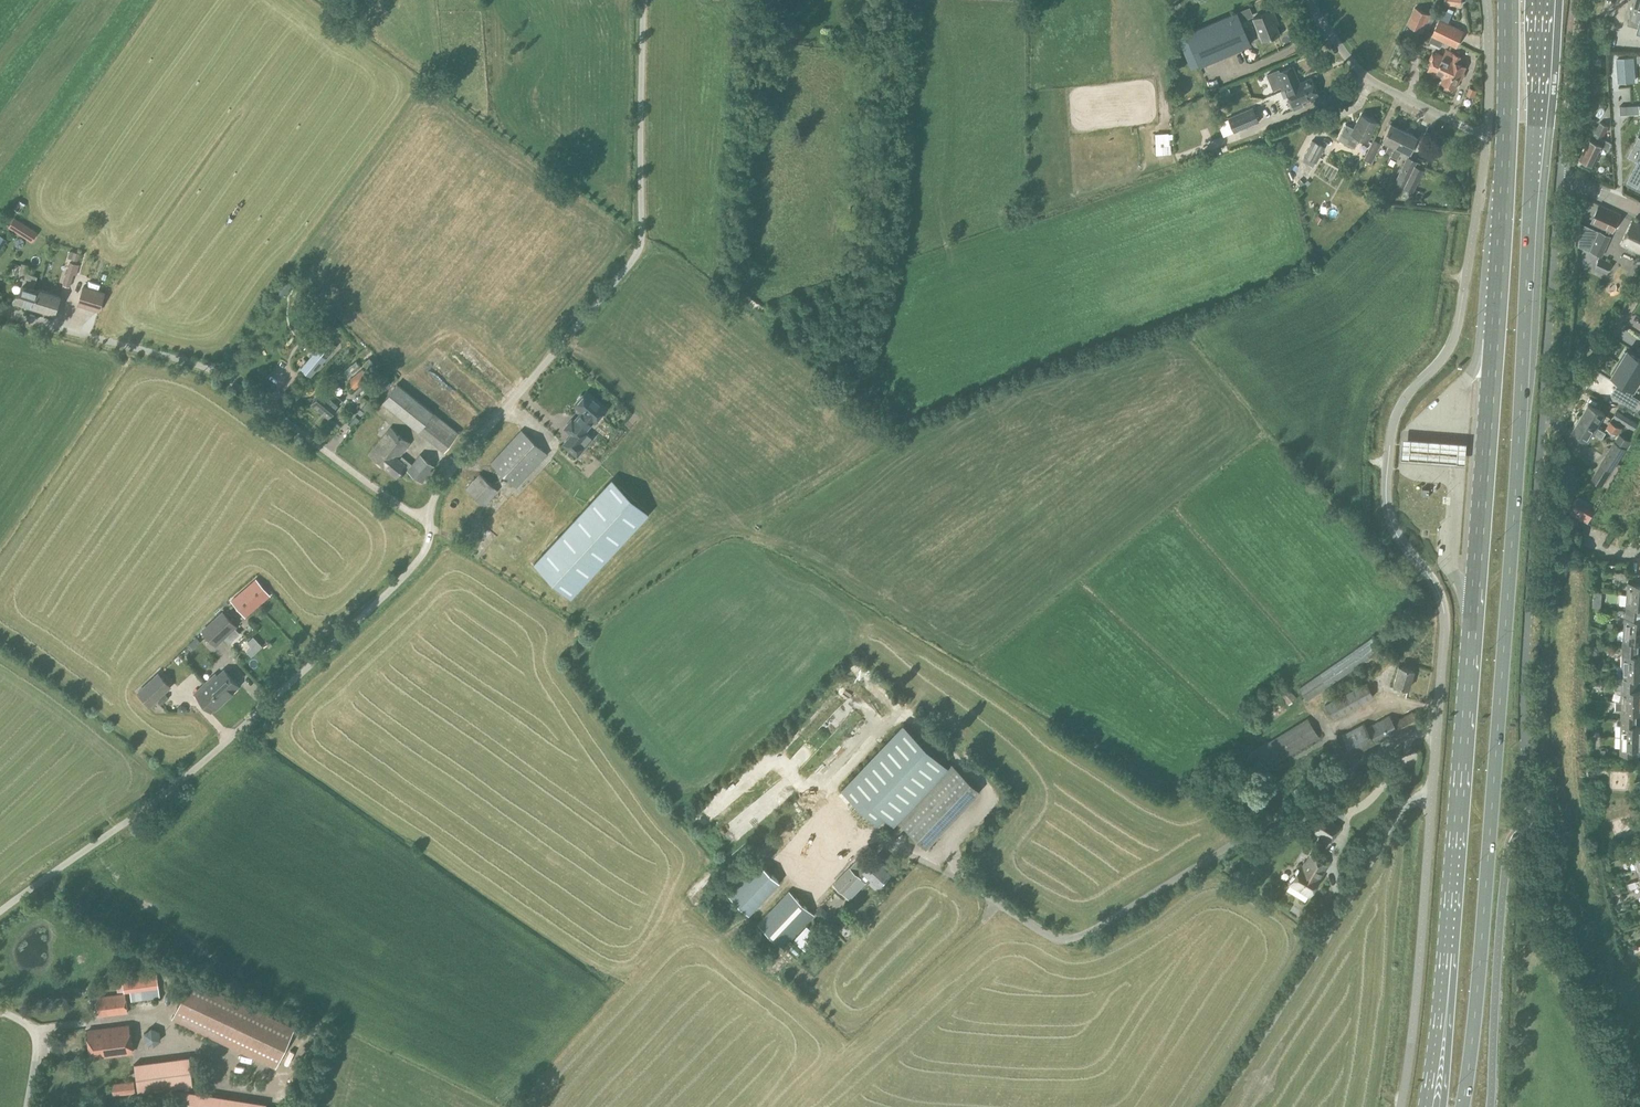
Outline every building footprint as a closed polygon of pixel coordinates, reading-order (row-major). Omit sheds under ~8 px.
[(1628,21),(1638,24),(1637,28),(1639,29),(1639,0),(1634,0),(1628,21)] [(1415,7),(1408,23),(1423,31),(1431,15),(1415,7)] [(1276,18),(1273,10),(1253,17),(1262,40),(1264,39),(1265,42),(1272,39),(1271,36),(1279,33),(1273,19),(1276,18)] [(1444,10),(1440,19),(1448,23),(1452,14),(1444,10)] [(1236,12),(1185,34),(1199,65),(1250,44),(1236,12)] [(1464,31),(1448,23),(1440,19),(1432,35),(1456,47),(1464,31)] [(1429,69),(1442,75),(1450,59),(1453,52),(1447,49),(1443,56),(1436,53),(1436,54),(1433,53),(1430,59),(1433,60),(1429,69)] [(1459,55),(1453,52),(1450,59),(1442,75),(1444,76),(1442,82),(1456,89),(1461,79),(1462,79),(1465,73),(1464,72),(1466,67),(1456,62),(1459,55)] [(1633,73),(1632,58),(1617,59),(1619,81),(1627,80),(1629,81),(1634,81),(1635,80),(1635,74),(1633,73)] [(1285,88),(1297,82),(1295,76),(1297,75),(1293,66),(1279,72),(1278,69),(1266,74),(1273,90),(1280,87),(1281,89),(1284,88),(1285,88)] [(1309,77),(1297,82),(1285,88),(1284,88),(1293,110),(1304,105),(1302,102),(1319,95),(1311,77),(1309,77)] [(1631,105),(1620,106),(1620,114),(1632,114),(1631,105)] [(1228,118),(1234,132),(1259,121),(1253,107),(1228,118)] [(1367,141),(1377,121),(1362,114),(1354,128),(1346,123),(1338,139),(1355,147),(1360,137),(1367,141)] [(1598,136),(1596,142),(1590,139),(1581,158),(1583,159),(1584,161),(1586,162),(1587,161),(1594,165),(1603,146),(1609,149),(1612,142),(1603,138),(1609,126),(1601,121),(1594,134),(1598,136)] [(1385,152),(1391,154),(1403,130),(1391,123),(1383,139),(1390,143),(1385,152)] [(1410,153),(1418,137),(1403,130),(1391,154),(1398,158),(1403,149),(1410,153)] [(1627,181),(1638,187),(1639,183),(1639,137),(1639,136),(1628,156),(1638,161),(1627,181)] [(1155,140),(1156,155),(1171,154),(1170,139),(1155,140)] [(1378,142),(1374,139),(1364,159),(1371,162),(1381,143),(1378,142)] [(1312,141),(1304,156),(1317,162),(1324,147),(1312,141)] [(1407,157),(1395,182),(1412,191),(1422,171),(1414,166),(1416,161),(1407,157)] [(1384,201),(1387,196),(1378,191),(1375,197),(1384,201)] [(1600,204),(1591,222),(1613,232),(1621,214),(1600,204)] [(37,232),(15,217),(8,227),(31,242),(37,232)] [(1315,221),(1321,225),(1324,220),(1317,217),(1315,221)] [(1634,220),(1622,244),(1639,252),(1639,223),(1634,220)] [(1590,250),(1602,255),(1610,236),(1599,231),(1590,250)] [(1608,273),(1612,263),(1613,263),(1600,257),(1595,268),(1608,273)] [(70,287),(74,274),(77,275),(80,265),(70,262),(63,285),(70,287)] [(17,300),(32,305),(37,289),(34,288),(37,276),(27,273),(29,265),(22,263),(17,278),(24,280),(17,300)] [(285,279),(274,293),(280,297),(291,284),(285,279)] [(84,286),(78,303),(99,310),(105,292),(84,286)] [(38,287),(37,289),(32,305),(55,312),(61,294),(38,287)] [(302,367),(311,375),(337,346),(327,337),(302,367)] [(1576,351),(1584,354),(1586,347),(1578,345),(1576,351)] [(1618,362),(1639,375),(1639,357),(1628,349),(1626,352),(1625,351),(1618,362)] [(361,366),(356,361),(344,371),(349,376),(361,366)] [(1612,372),(1614,373),(1612,376),(1626,384),(1618,398),(1635,408),(1639,400),(1632,395),(1639,381),(1639,375),(1618,362),(1612,372)] [(363,369),(347,383),(353,390),(369,376),(363,369)] [(386,377),(379,383),(384,389),(391,383),(386,377)] [(311,403),(328,417),(340,403),(323,389),(311,403)] [(594,421),(606,407),(586,390),(583,394),(580,394),(577,398),(578,401),(574,404),(583,411),(579,415),(573,421),(573,420),(566,428),(574,435),(566,445),(577,454),(584,446),(579,442),(587,432),(584,430),(593,420),(594,421)] [(1581,416),(1600,427),(1602,423),(1600,421),(1605,413),(1589,403),(1581,416)] [(1634,429),(1638,423),(1617,411),(1614,416),(1634,429)] [(1606,431),(1600,427),(1581,416),(1573,430),(1589,439),(1593,432),(1603,437),(1606,431)] [(1623,425),(1617,422),(1616,423),(1611,421),(1607,427),(1618,434),(1622,427),(1623,425)] [(391,426),(368,454),(383,466),(388,469),(393,463),(400,468),(398,471),(399,472),(406,477),(410,472),(415,465),(413,463),(408,459),(407,460),(405,462),(400,458),(399,457),(399,456),(410,442),(391,426)] [(517,487),(547,454),(521,430),(491,462),(517,487)] [(1612,470),(1625,448),(1627,450),(1628,449),(1629,450),(1633,443),(1631,442),(1632,442),(1622,436),(1618,443),(1615,442),(1602,463),(1612,470)] [(1442,441),(1402,438),(1400,459),(1441,462),(1464,464),(1466,443),(1442,441)] [(480,474),(467,488),(485,505),(498,490),(480,474)] [(649,513),(612,478),(534,563),(571,597),(649,513)] [(1581,518),(1589,522),(1594,512),(1586,508),(1581,518)] [(231,600),(245,616),(270,594),(256,578),(231,600)] [(1627,594),(1639,595),(1639,583),(1628,582),(1627,594)] [(1627,594),(1626,606),(1626,611),(1628,612),(1639,613),(1639,595),(1627,594)] [(203,629),(216,644),(236,625),(223,611),(203,629)] [(1639,631),(1639,613),(1628,612),(1626,611),(1625,617),(1624,629),(1639,631)] [(1639,648),(1639,631),(1624,629),(1622,647),(1626,648),(1639,648)] [(1307,700),(1382,648),(1374,636),(1299,688),(1307,700)] [(194,647),(200,640),(197,637),(190,643),(194,647)] [(1626,648),(1622,647),(1622,666),(1639,666),(1639,648),(1626,648)] [(1401,686),(1408,688),(1413,670),(1399,666),(1393,684),(1394,684),(1393,688),(1400,690),(1401,686)] [(1625,683),(1638,683),(1638,678),(1639,678),(1639,666),(1622,666),(1622,677),(1618,677),(1618,683),(1625,683)] [(205,683),(223,701),(240,686),(224,669),(213,680),(211,677),(205,683)] [(158,672),(138,691),(151,704),(170,685),(158,672)] [(211,711),(223,701),(205,683),(194,693),(211,711)] [(1332,718),(1373,696),(1366,683),(1325,705),(1332,718)] [(1638,683),(1625,683),(1618,683),(1618,689),(1622,689),(1622,701),(1639,702),(1639,689),(1638,689),(1638,683)] [(1297,697),(1287,686),(1279,694),(1289,705),(1297,697)] [(160,699),(163,703),(169,697),(166,694),(160,699)] [(1637,719),(1637,713),(1639,713),(1639,702),(1622,701),(1616,701),(1616,709),(1621,709),(1621,713),(1624,713),(1624,719),(1637,719)] [(1398,733),(1399,732),(1418,723),(1413,711),(1393,722),(1389,715),(1366,728),(1364,723),(1341,735),(1352,755),(1398,731),(1398,733)] [(1253,777),(1319,736),(1307,718),(1242,759),(1253,777)] [(1637,719),(1624,719),(1617,718),(1617,724),(1621,725),(1621,736),(1639,737),(1639,725),(1637,725),(1637,719)] [(898,820),(948,768),(902,725),(842,789),(878,823),(885,816),(894,824),(898,820)] [(1636,755),(1637,748),(1639,748),(1639,737),(1621,736),(1621,748),(1623,748),(1623,754),(1636,755)] [(952,764),(948,768),(898,820),(926,847),(979,791),(952,764)] [(1311,828),(1329,840),(1339,825),(1321,813),(1311,828)] [(1636,868),(1639,867),(1639,844),(1629,848),(1631,854),(1627,856),(1632,870),(1636,868)] [(1290,883),(1287,889),(1305,901),(1309,895),(1327,864),(1310,854),(1303,866),(1301,865),(1290,883)] [(849,866),(833,883),(844,893),(860,876),(865,881),(869,879),(876,886),(890,872),(883,866),(886,864),(876,855),(867,864),(859,857),(850,867),(849,866)] [(755,859),(725,890),(749,913),(779,882),(755,859)] [(65,886),(61,889),(65,894),(69,891),(65,886)] [(789,891),(758,923),(783,947),(814,915),(789,891)] [(807,926),(795,938),(807,949),(818,937),(807,926)] [(150,962),(149,967),(158,970),(160,966),(150,962)] [(158,987),(156,973),(122,977),(124,990),(124,991),(130,990),(158,987)] [(172,1016),(223,1039),(277,1064),(295,1024),(241,999),(191,976),(172,1016)] [(116,978),(118,991),(124,990),(122,977),(116,978)] [(132,1000),(160,996),(158,987),(130,990),(132,1000)] [(96,997),(99,1016),(127,1012),(125,994),(96,997)] [(88,1030),(91,1057),(133,1052),(129,1024),(88,1030)] [(161,1040),(160,1031),(151,1027),(144,1033),(145,1042),(154,1046),(161,1040)] [(138,1091),(174,1086),(193,1084),(190,1056),(171,1058),(134,1062),(138,1091)] [(113,1095),(136,1092),(134,1080),(111,1083),(113,1095)] [(268,1102),(180,1089),(177,1106),(267,1106),(268,1102)]
